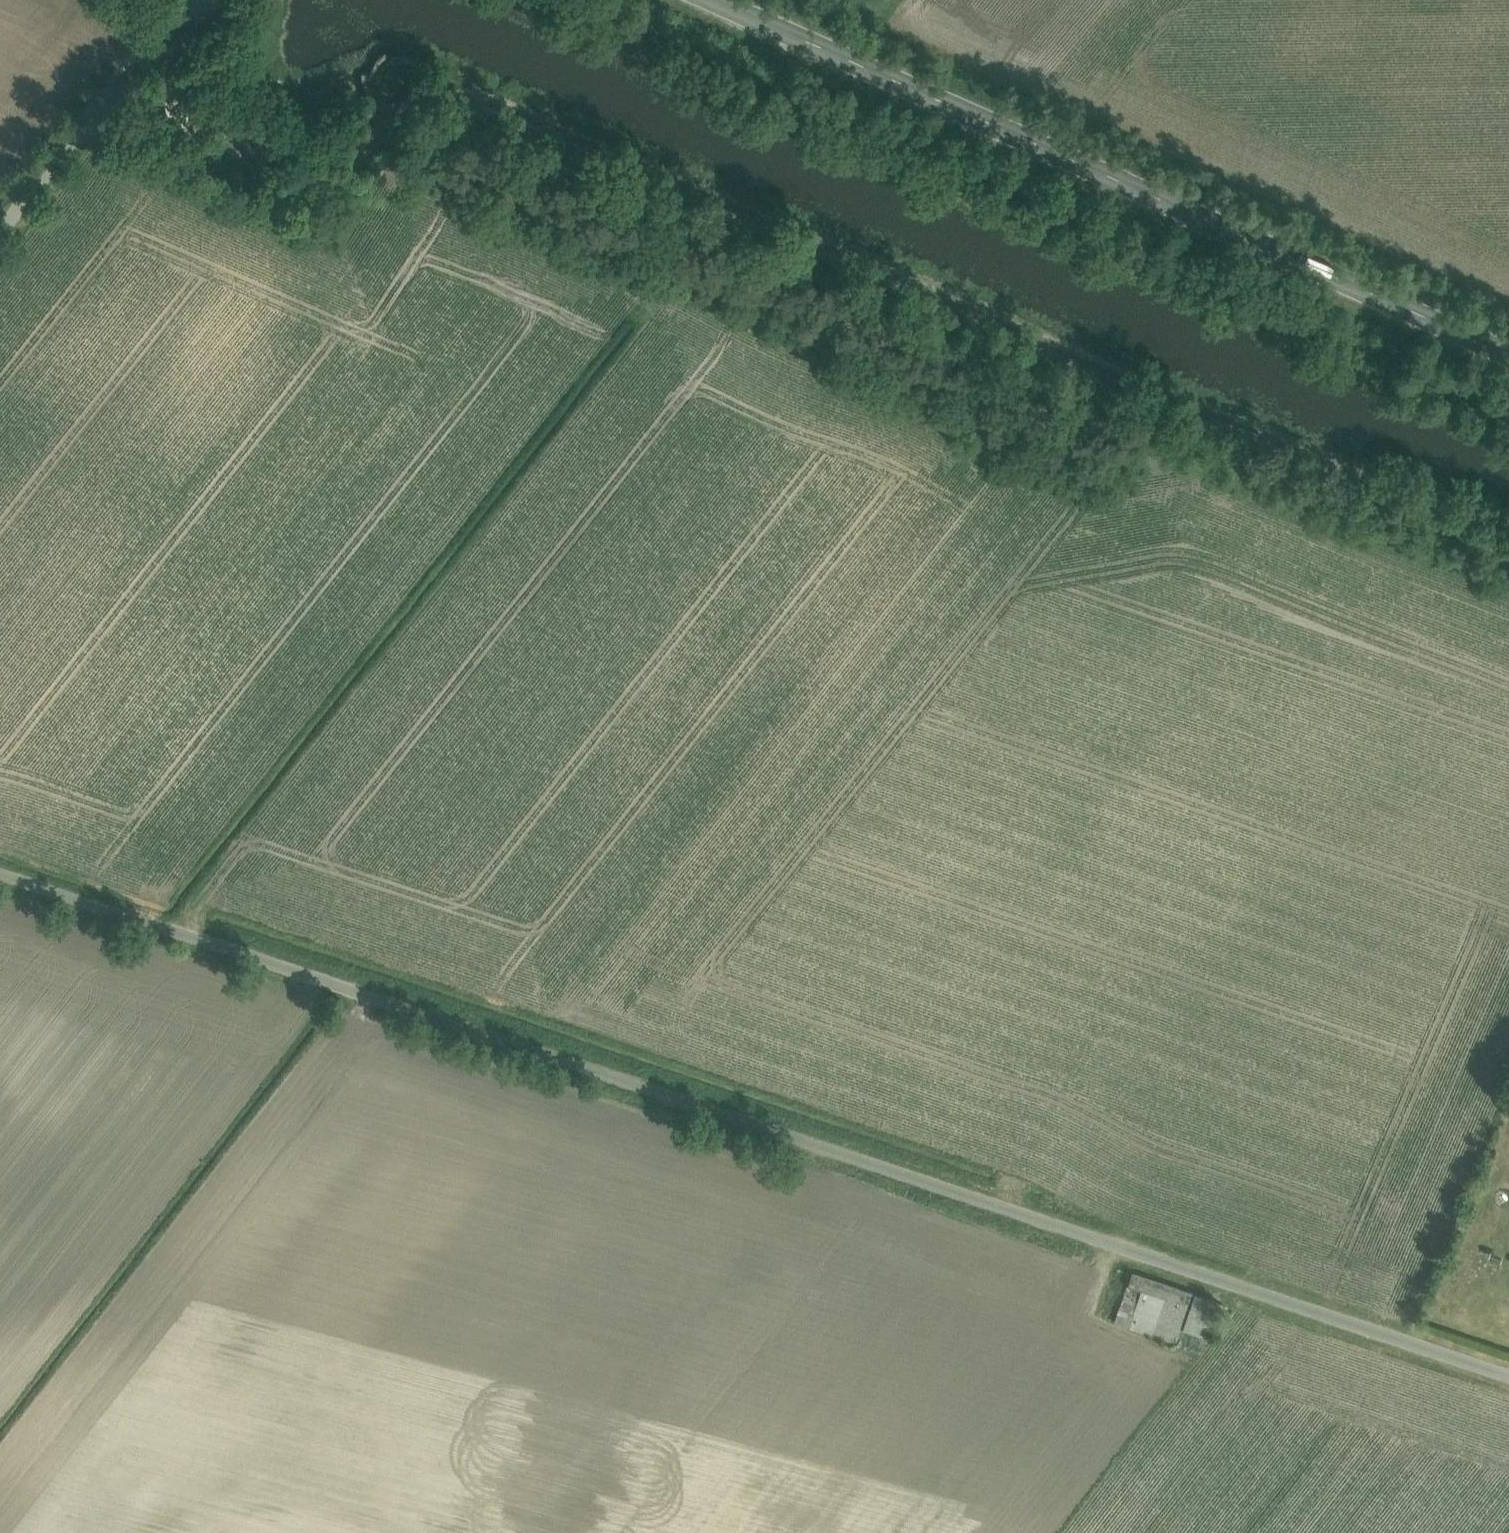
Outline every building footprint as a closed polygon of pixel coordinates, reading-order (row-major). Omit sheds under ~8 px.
[(1201,1297),(1138,1272),(1118,1323),(1181,1348),(1187,1332),(1201,1297)] [(1229,1309),(1201,1297),(1187,1332),(1216,1343),(1229,1309)]
